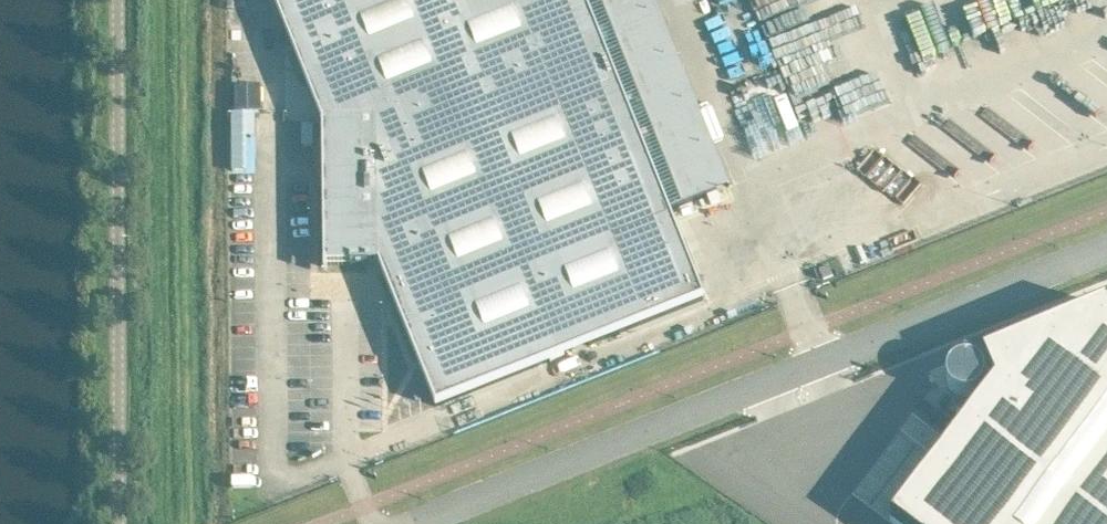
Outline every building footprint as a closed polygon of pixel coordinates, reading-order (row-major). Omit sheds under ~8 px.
[(323,125),(325,268),(327,268),(327,270),(351,266),(351,268),(368,268),(368,270),(379,265),(379,266),(436,407),(703,300),(668,211),(583,0),(274,0),(323,125)] [(891,523),(1106,523),(1106,307),(1106,306),(982,359),(994,387),(891,523)] [(255,508),(254,437),(228,437),(229,508),(255,508)]
